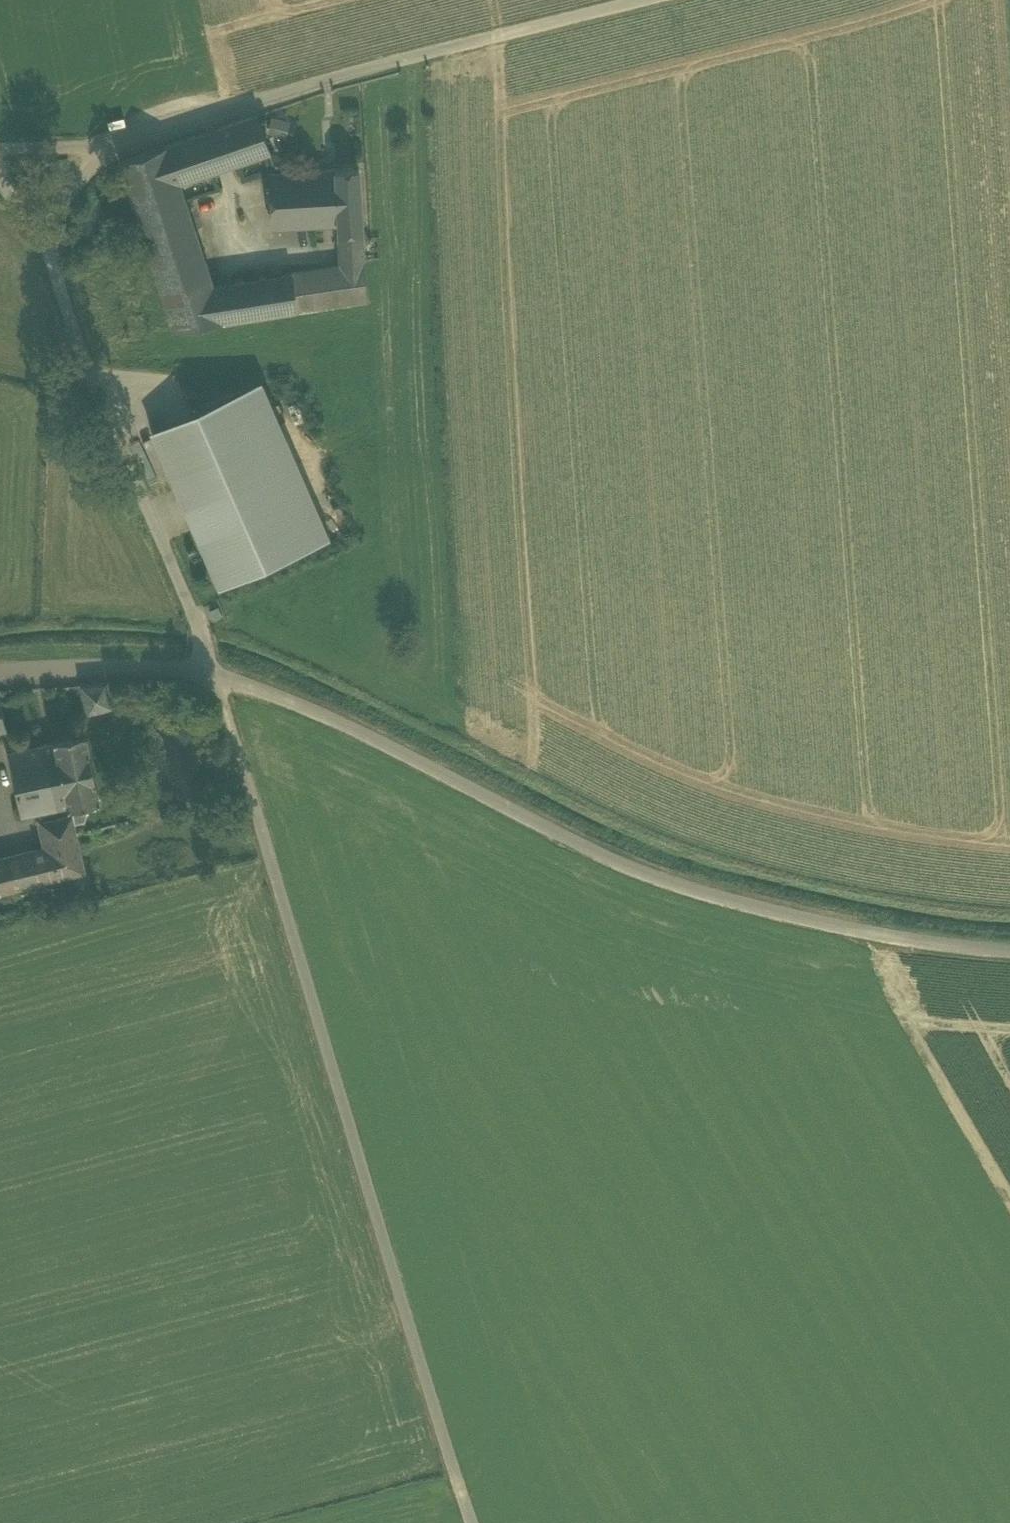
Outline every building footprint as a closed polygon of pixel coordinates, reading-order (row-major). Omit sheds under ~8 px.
[(257,114),(220,127),(232,163),(269,150),(257,114)] [(269,118),(272,136),(295,132),(292,114),(269,118)] [(215,168),(232,163),(220,127),(203,133),(215,168)] [(179,181),(215,168),(203,133),(167,145),(179,181)] [(140,226),(174,329),(340,303),(366,299),(362,231),(343,232),(345,263),(346,283),(295,291),(292,272),(212,285),(179,181),(167,145),(119,161),(140,226)] [(359,168),(335,169),(338,224),(338,232),(343,232),(362,231),(359,168)] [(314,225),(338,224),(335,169),(269,172),(274,242),(315,240),(314,225)] [(345,263),(292,272),(295,291),(346,283),(345,263)] [(261,382),(243,390),(311,544),(329,537),(261,382)] [(151,430),(219,585),(311,544),(243,390),(151,430)] [(81,684),(88,711),(111,707),(105,682),(81,684)] [(68,805),(68,807),(100,801),(85,733),(53,739),(54,741),(68,805)] [(7,750),(21,814),(68,805),(54,741),(7,750)] [(85,872),(72,814),(42,821),(49,848),(0,860),(0,892),(85,872)]
